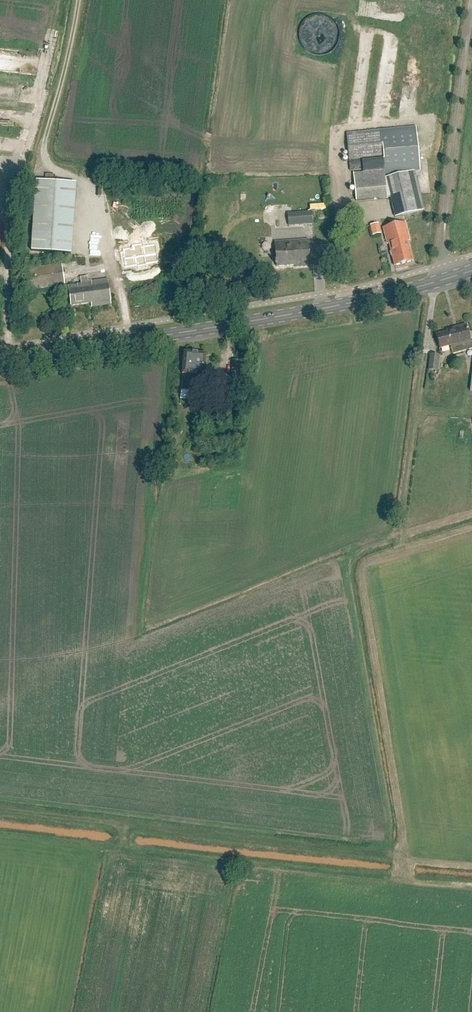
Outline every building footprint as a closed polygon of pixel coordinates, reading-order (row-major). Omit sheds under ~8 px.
[(384,171),(385,174),(412,171),(415,171),(420,170),(415,127),(347,134),(350,171),(363,169),(363,172),(370,171),(384,170),(384,171)] [(387,198),(385,178),(385,174),(384,171),(384,170),(370,171),(363,172),(354,173),(356,201),(387,198)] [(77,185),(38,182),(33,253),(72,256),(77,185)] [(311,212),(299,212),(300,224),(312,224),(311,212)] [(413,261),(408,241),(410,240),(405,222),(383,227),(387,244),(389,243),(395,266),(413,261)] [(374,235),(383,233),(381,223),(372,224),(374,235)] [(310,266),(308,240),(275,242),(277,266),(296,265),(296,267),(310,266)] [(26,291),(65,286),(62,264),(23,269),(26,291)] [(88,281),(88,276),(81,277),(82,284),(69,286),(71,306),(91,303),(92,307),(111,304),(107,279),(88,281)] [(451,348),(471,342),(466,325),(446,330),(447,332),(436,335),(439,349),(450,346),(451,348)] [(451,348),(452,354),(471,349),(471,342),(451,348)] [(204,376),(206,354),(184,352),(182,374),(183,374),(182,390),(197,392),(198,376),(204,376)] [(437,372),(439,355),(429,354),(427,370),(437,372)]
